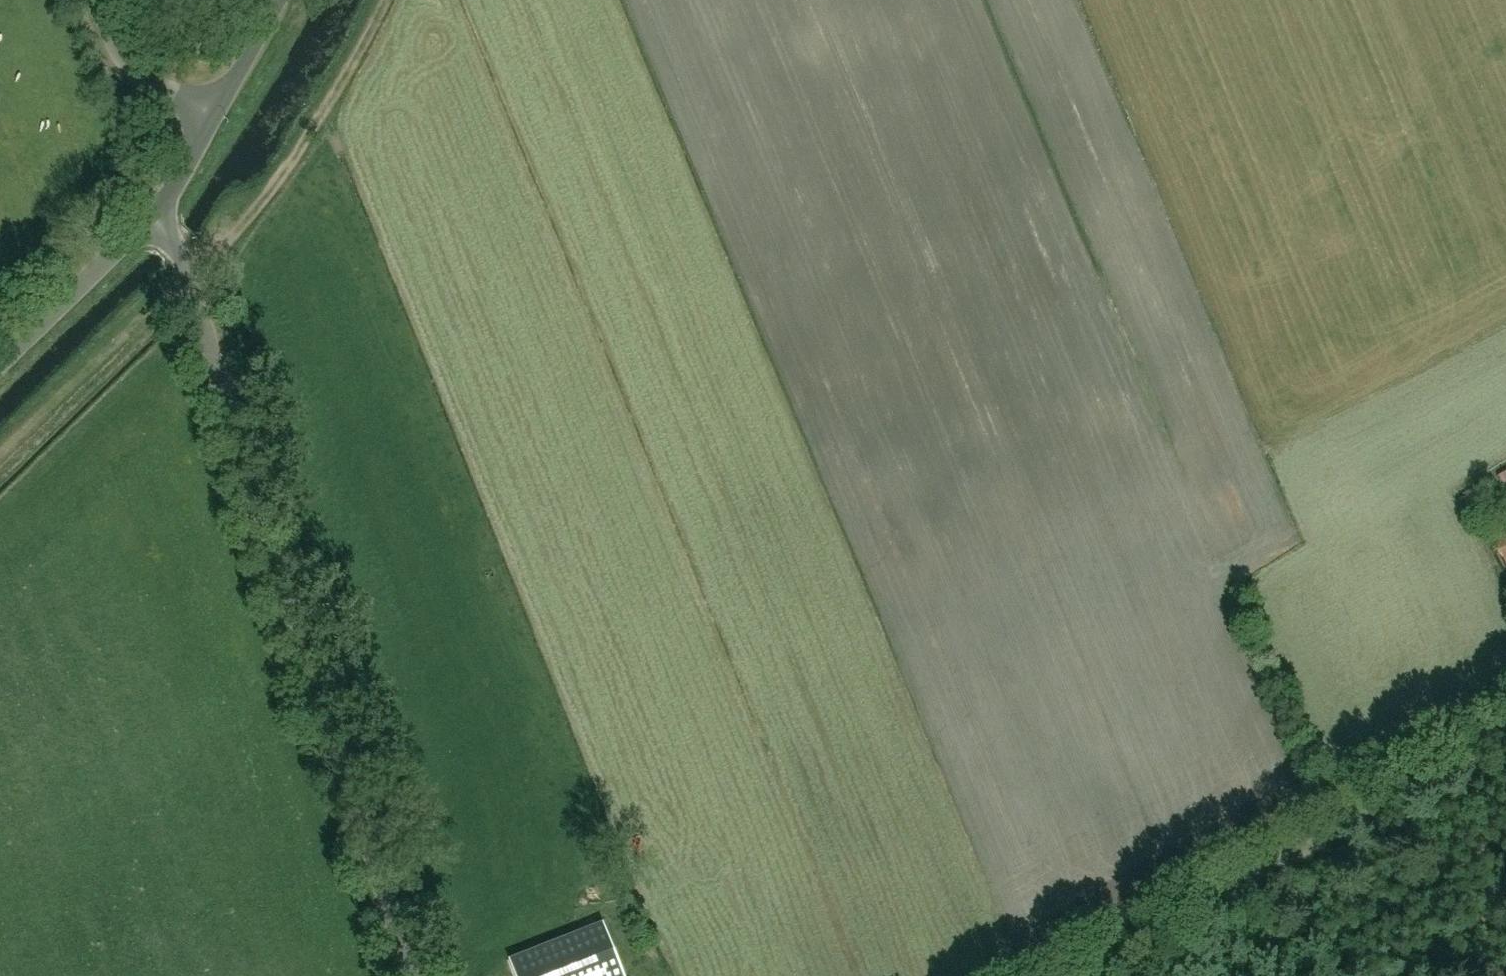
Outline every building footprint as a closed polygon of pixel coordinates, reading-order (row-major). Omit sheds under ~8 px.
[(180,36),(180,47),(193,47),(193,36),(193,31),(192,31),(183,31),(180,31),(180,32),(180,36)] [(1492,537),(1505,561),(1505,529),(1492,537)] [(510,958),(517,975),(624,975),(603,922),(510,958)]
